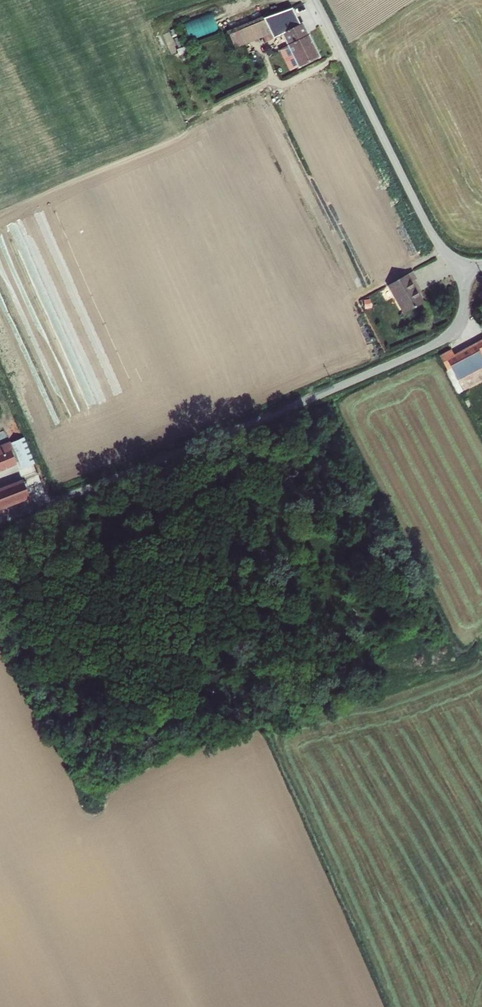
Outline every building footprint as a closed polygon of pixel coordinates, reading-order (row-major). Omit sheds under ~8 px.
[(302,27),(293,9),(264,19),(271,33),(274,40),(285,36),(301,66),(320,56),(304,27),(302,27)] [(211,12),(182,23),(189,43),(218,32),(211,12)] [(271,33),(264,19),(230,35),(236,49),(271,33)] [(387,286),(403,314),(421,304),(410,284),(414,281),(410,273),(387,286)] [(481,358),(481,342),(454,355),(451,349),(439,355),(446,369),(450,367),(456,381),(481,369),(481,359),(481,358)] [(10,439),(15,450),(18,457),(32,450),(22,428),(8,435),(7,431),(0,434),(0,443),(10,439)] [(10,439),(0,443),(0,457),(15,450),(10,439)] [(37,483),(32,472),(26,475),(23,469),(0,479),(0,498),(37,483)]
